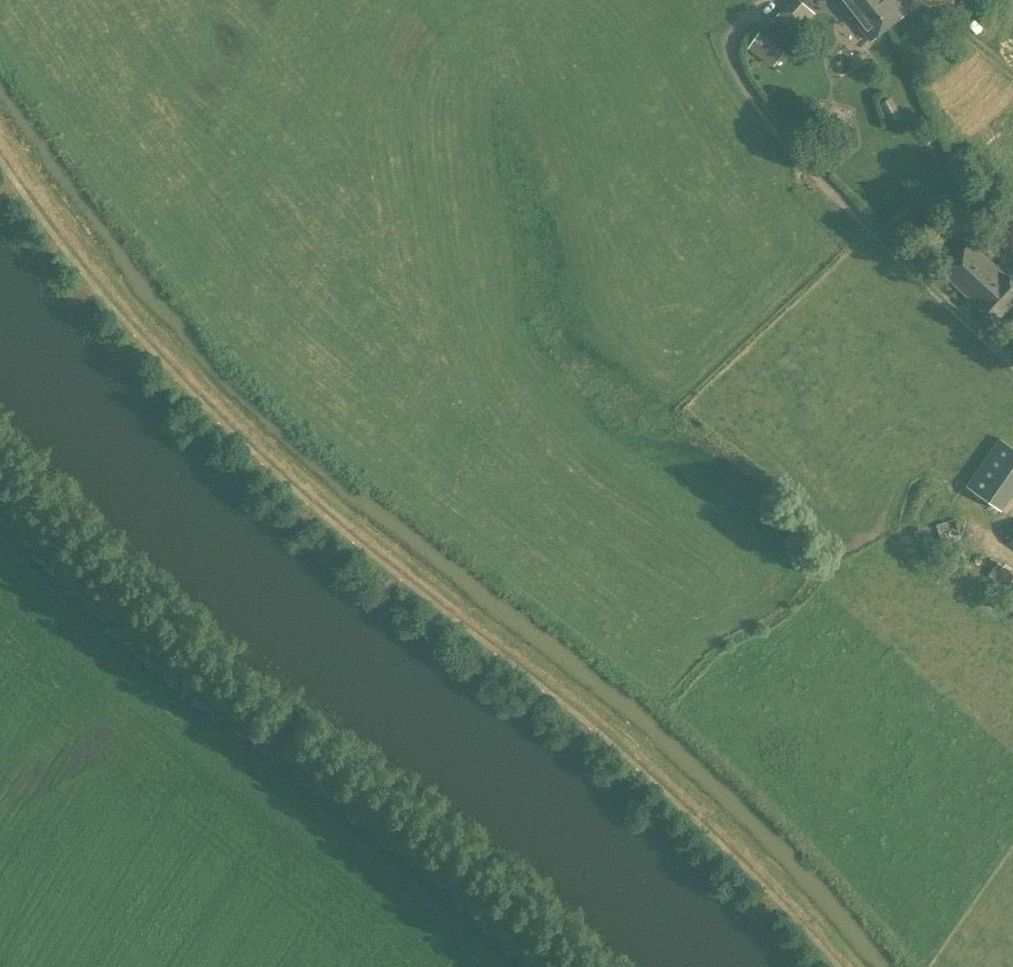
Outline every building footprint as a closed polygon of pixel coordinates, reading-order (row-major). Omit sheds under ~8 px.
[(815,15),(799,0),(790,0),(775,17),(797,36),(815,15)] [(871,41),(888,27),(906,14),(895,0),(839,0),(871,41)] [(755,37),(747,49),(773,66),(778,58),(770,52),(772,48),(755,37)] [(901,117),(890,98),(880,104),(891,123),(901,117)] [(855,129),(842,131),(845,147),(858,145),(855,129)] [(970,242),(942,273),(976,305),(975,305),(995,323),(1012,304),(1012,281),(970,242)] [(1001,512),(1012,495),(1012,448),(999,438),(966,487),(1001,512)] [(1007,590),(1012,581),(1012,574),(998,563),(988,577),(1007,590)]
